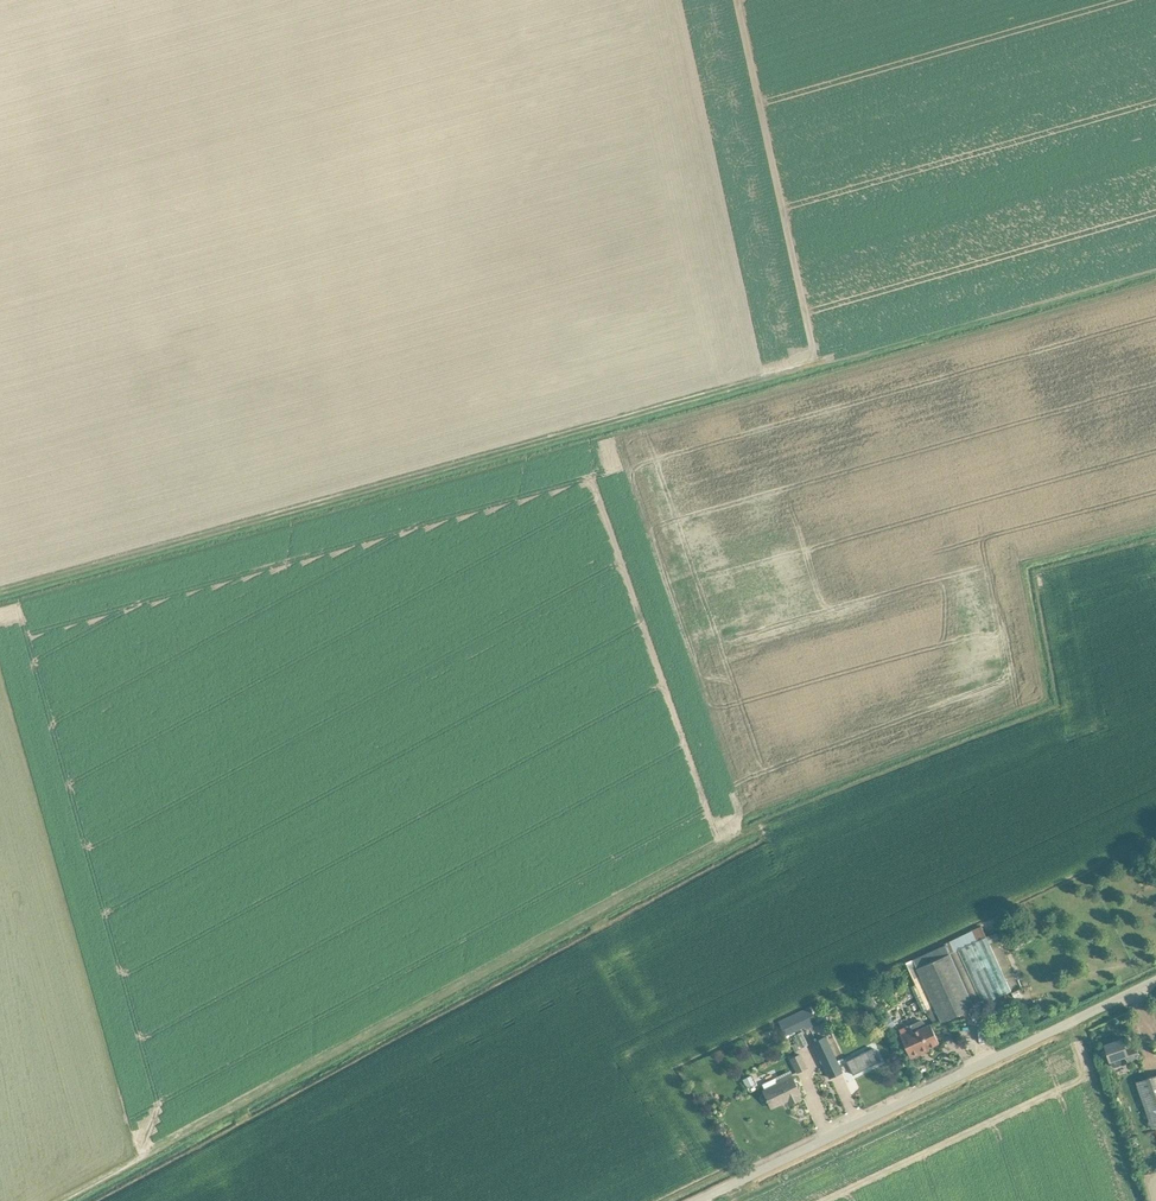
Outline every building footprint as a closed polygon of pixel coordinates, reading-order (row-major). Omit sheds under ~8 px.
[(986,936),(958,949),(983,1004),(1011,991),(986,936)] [(974,1008),(949,953),(946,945),(913,960),(941,1022),(974,1008)] [(872,997),(866,1001),(870,1007),(876,1003),(872,997)] [(799,1011),(779,1021),(785,1036),(807,1026),(808,1029),(819,1024),(810,1006),(799,1011)] [(931,1024),(927,1026),(925,1021),(921,1020),(912,1024),(910,1027),(912,1032),(901,1037),(911,1058),(922,1053),(921,1051),(939,1043),(931,1024)] [(881,1033),(883,1039),(894,1034),(892,1029),(881,1033)] [(813,1043),(829,1078),(842,1072),(826,1036),(813,1043)] [(1122,1039),(1104,1045),(1108,1056),(1110,1061),(1111,1065),(1113,1067),(1115,1067),(1120,1066),(1121,1064),(1121,1061),(1120,1058),(1127,1056),(1128,1060),(1139,1057),(1135,1047),(1126,1050),(1122,1039)] [(880,1061),(873,1047),(846,1061),(853,1075),(880,1061)] [(806,1068),(799,1054),(792,1058),(799,1071),(806,1068)] [(776,1077),(762,1084),(766,1091),(764,1092),(767,1097),(772,1108),(788,1100),(790,1104),(801,1099),(799,1094),(800,1094),(795,1083),(791,1074),(778,1081),(776,1077)] [(1155,1126),(1155,1075),(1136,1082),(1152,1127),(1155,1126)] [(750,1082),(742,1086),(746,1096),(755,1093),(750,1082)] [(715,1105),(731,1097),(727,1089),(711,1097),(715,1105)]
